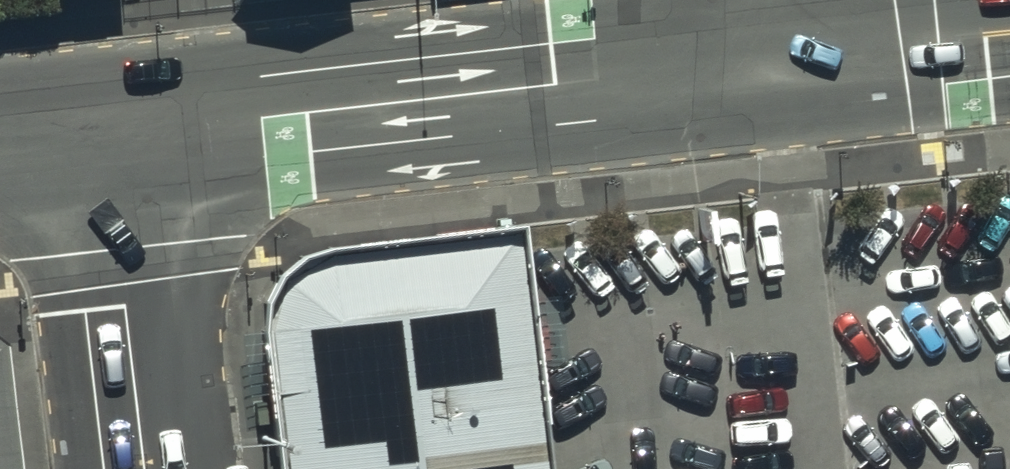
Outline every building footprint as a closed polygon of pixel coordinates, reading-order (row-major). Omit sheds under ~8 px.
[(518,223),(322,253),(281,276),(264,311),(264,345),(279,468),(545,468),(518,223)]
